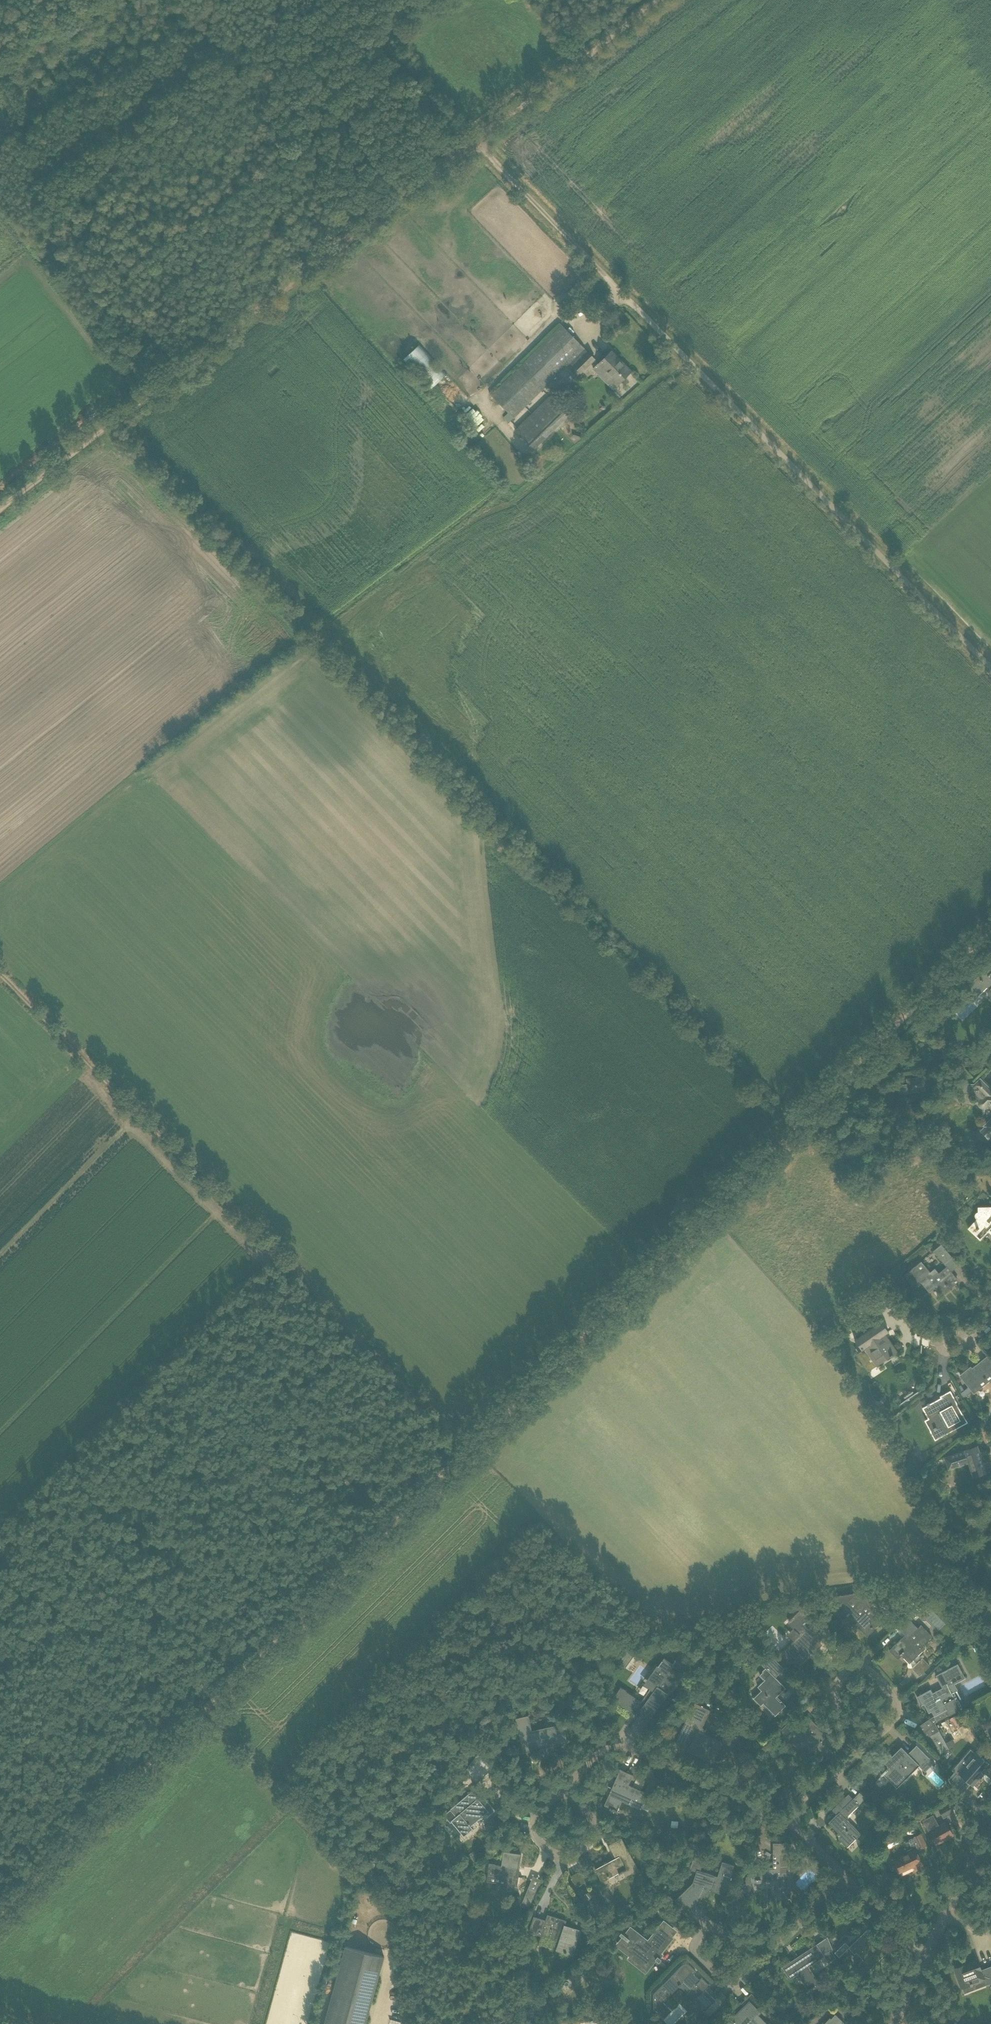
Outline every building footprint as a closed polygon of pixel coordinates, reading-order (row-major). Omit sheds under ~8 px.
[(491,394),(514,417),(584,348),(561,325),(491,394)] [(423,345),(407,357),(432,389),(448,378),(423,345)] [(572,365),(578,370),(581,374),(595,359),(586,350),(572,365)] [(593,369),(613,389),(631,371),(611,351),(598,364),(593,369)] [(515,429),(534,449),(568,415),(549,396),(515,429)] [(980,988),(985,984),(990,990),(990,970),(990,969),(988,970),(985,967),(979,972),(981,974),(968,988),(976,996),(981,990),(980,988)] [(963,1007),(961,1005),(955,1011),(963,1020),(977,1007),(971,1000),(963,1007)] [(978,1101),(977,1104),(979,1106),(982,1108),(984,1108),(986,1107),(988,1105),(990,1108),(990,1090),(979,1078),(974,1083),(961,1083),(960,1093),(973,1093),(979,1099),(978,1101)] [(982,1125),(985,1128),(982,1131),(988,1138),(990,1135),(990,1117),(982,1125)] [(975,1216),(977,1218),(968,1227),(975,1235),(984,1227),(990,1234),(990,1206),(978,1206),(978,1211),(976,1212),(975,1213),(975,1215),(975,1216)] [(944,1259),(946,1261),(952,1256),(941,1244),(933,1250),(942,1261),(944,1259)] [(954,1281),(957,1278),(946,1266),(939,1272),(935,1267),(930,1271),(921,1261),(904,1275),(914,1286),(920,1281),(929,1291),(935,1286),(942,1295),(955,1284),(954,1281)] [(885,1333),(888,1331),(881,1321),(855,1339),(862,1350),(865,1348),(876,1366),(897,1351),(885,1333)] [(966,1383),(974,1392),(990,1379),(990,1362),(990,1360),(983,1365),(981,1362),(968,1372),(967,1370),(960,1375),(966,1383)] [(922,1408),(928,1418),(928,1419),(934,1416),(939,1426),(937,1428),(936,1426),(933,1428),(934,1429),(931,1431),(931,1430),(930,1431),(935,1440),(967,1422),(963,1413),(962,1413),(961,1414),(955,1404),(957,1403),(950,1390),(940,1396),(941,1397),(937,1399),(938,1402),(935,1403),(934,1401),(929,1404),(929,1403),(927,1404),(927,1405),(922,1408)] [(968,1463),(972,1476),(985,1472),(977,1446),(944,1457),(948,1469),(968,1463)] [(977,1528),(982,1535),(990,1528),(986,1521),(977,1528)] [(879,1603),(879,1601),(878,1600),(876,1599),(874,1598),(873,1598),(870,1599),(865,1595),(863,1596),(857,1591),(856,1591),(836,1594),(826,1604),(843,1621),(848,1616),(846,1614),(848,1611),(861,1624),(858,1627),(865,1634),(871,1627),(872,1628),(879,1621),(880,1622),(885,1617),(877,1610),(879,1608),(879,1606),(879,1603)] [(905,1634),(903,1637),(889,1650),(898,1658),(901,1655),(909,1663),(925,1647),(922,1644),(931,1635),(921,1624),(918,1627),(910,1620),(926,1604),(921,1599),(906,1615),(896,1625),(905,1634)] [(782,1652),(781,1653),(790,1663),(795,1658),(801,1664),(811,1654),(813,1656),(814,1655),(812,1653),(816,1649),(813,1647),(823,1637),(822,1636),(809,1623),(817,1615),(818,1614),(806,1603),(806,1604),(788,1622),(795,1629),(794,1630),(797,1632),(797,1631),(802,1635),(783,1654),(782,1652)] [(628,1649),(618,1662),(624,1667),(634,1654),(628,1649)] [(760,1675),(765,1680),(757,1687),(761,1690),(754,1698),(761,1705),(764,1703),(775,1714),(774,1716),(786,1705),(781,1701),(780,1701),(776,1697),(785,1688),(775,1677),(784,1669),(770,1655),(761,1664),(765,1668),(762,1671),(763,1672),(760,1675)] [(644,1684),(650,1688),(641,1700),(621,1686),(613,1698),(638,1716),(643,1710),(652,1715),(668,1693),(666,1691),(679,1673),(671,1668),(674,1663),(664,1656),(644,1684)] [(922,1658),(912,1667),(919,1675),(930,1665),(922,1658)] [(939,1720),(940,1721),(952,1714),(951,1713),(961,1708),(952,1692),(958,1689),(954,1683),(965,1677),(957,1662),(935,1675),(942,1687),(932,1692),(930,1689),(917,1696),(921,1705),(924,1703),(929,1712),(931,1711),(937,1721),(939,1720)] [(691,1743),(688,1749),(713,1761),(717,1752),(727,1757),(741,1729),(728,1723),(721,1740),(700,1730),(710,1709),(695,1702),(677,1739),(678,1739),(678,1738),(691,1743)] [(595,1707),(602,1723),(608,1720),(600,1705),(595,1707)] [(515,1717),(523,1752),(567,1742),(563,1722),(532,1729),(529,1714),(515,1717)] [(777,1733),(784,1740),(787,1737),(793,1743),(801,1736),(814,1749),(817,1746),(824,1754),(838,1740),(829,1731),(826,1734),(808,1716),(799,1724),(793,1718),(777,1733)] [(930,1735),(940,1752),(948,1748),(939,1730),(930,1735)] [(881,1773),(882,1775),(896,1788),(919,1765),(925,1771),(933,1762),(916,1745),(908,1754),(901,1747),(889,1760),(886,1757),(877,1766),(882,1772),(881,1773)] [(976,1752),(966,1764),(979,1776),(987,1767),(990,1764),(976,1752)] [(478,1753),(465,1771),(477,1783),(492,1768),(478,1753)] [(956,1772),(949,1780),(953,1788),(956,1784),(961,1789),(969,1781),(972,1784),(976,1779),(979,1776),(966,1764),(959,1772),(958,1774),(956,1772)] [(610,1807),(609,1808),(617,1811),(622,1800),(641,1808),(648,1793),(628,1785),(633,1775),(620,1769),(604,1804),(610,1807)] [(473,1828),(471,1825),(485,1813),(487,1816),(495,1810),(476,1787),(444,1814),(451,1822),(452,1821),(464,1835),(473,1828)] [(837,1814),(828,1822),(841,1835),(838,1838),(844,1844),(853,1836),(856,1838),(861,1833),(847,1819),(848,1817),(847,1815),(858,1804),(865,1797),(860,1792),(853,1799),(848,1794),(833,1809),(837,1814)] [(937,1808),(943,1818),(954,1811),(948,1801),(937,1808)] [(922,1819),(936,1844),(953,1835),(945,1821),(939,1824),(933,1814),(922,1819)] [(724,1819),(720,1832),(727,1834),(731,1821),(724,1819)] [(913,1850),(902,1856),(893,1860),(899,1872),(913,1865),(915,1870),(923,1866),(915,1850),(927,1844),(921,1832),(908,1839),(913,1850)] [(885,1849),(881,1851),(887,1864),(891,1862),(890,1860),(892,1857),(887,1848),(899,1842),(895,1834),(882,1841),(885,1849)] [(615,1858),(595,1869),(602,1881),(622,1870),(625,1875),(638,1868),(621,1838),(608,1845),(615,1858)] [(742,1886),(743,1887),(744,1889),(743,1890),(748,1896),(754,1890),(750,1886),(751,1886),(751,1882),(776,1882),(776,1898),(791,1898),(791,1843),(773,1843),(773,1853),(776,1853),(776,1869),(750,1869),(750,1877),(746,1877),(746,1883),(745,1883),(744,1884),(743,1884),(743,1885),(742,1885),(742,1886)] [(717,1875),(700,1870),(706,1851),(696,1849),(690,1868),(696,1871),(693,1882),(675,1900),(688,1914),(698,1904),(699,1902),(699,1901),(703,1897),(704,1897),(705,1897),(706,1897),(707,1897),(708,1896),(708,1895),(710,1890),(725,1894),(734,1864),(722,1861),(717,1875)] [(506,1883),(507,1883),(517,1885),(521,1854),(504,1851),(502,1865),(490,1863),(488,1875),(500,1877),(499,1879),(506,1880),(506,1883)] [(571,1876),(576,1886),(587,1880),(581,1870),(571,1876)] [(522,1902),(530,1905),(536,1890),(529,1887),(522,1902)] [(591,1890),(586,1893),(590,1898),(595,1895),(591,1890)] [(556,1949),(573,1954),(581,1930),(565,1925),(566,1920),(547,1914),(546,1920),(534,1916),(529,1931),(559,1941),(556,1949)] [(628,1943),(624,1948),(634,1956),(630,1961),(645,1973),(653,1962),(656,1964),(658,1961),(655,1958),(657,1955),(658,1956),(673,1937),(661,1927),(650,1941),(630,1926),(624,1934),(621,1932),(620,1934),(628,1940),(628,1943)] [(857,1964),(859,1965),(864,1970),(864,1969),(867,1972),(887,1952),(875,1940),(876,1939),(867,1929),(849,1946),(845,1942),(835,1952),(839,1956),(848,1947),(854,1953),(856,1952),(863,1958),(857,1964)] [(834,1933),(828,1938),(833,1943),(838,1938),(834,1933)] [(464,1936),(460,1943),(468,1947),(472,1940),(464,1936)] [(815,1986),(814,1985),(819,1982),(808,1966),(824,1955),(829,1962),(836,1957),(831,1950),(833,1949),(827,1936),(782,1967),(789,1978),(797,1973),(809,1990),(815,1986)] [(384,1956),(345,1945),(324,2023),(366,2023),(384,1956)] [(513,1964),(521,1966),(522,1959),(515,1957),(513,1964)] [(959,1983),(971,1978),(974,1988),(990,1981),(990,1966),(989,1962),(968,1970),(965,1963),(953,1968),(959,1983)] [(700,1980),(693,1973),(695,1971),(690,1965),(689,1965),(688,1964),(687,1964),(686,1964),(685,1964),(684,1964),(683,1964),(682,1965),(653,1994),(653,2006),(664,2017),(671,2010),(662,2001),(679,1985),(680,1986),(681,1984),(680,1984),(683,1981),(691,1988),(687,1993),(704,2010),(704,2011),(715,2000),(705,1989),(710,1984),(709,1983),(708,1984),(702,1978),(700,1980)] [(761,2016),(759,2014),(761,2011),(749,2000),(725,2023),(769,2023),(761,2016)] [(843,2023),(834,2015),(831,2018),(830,2017),(823,2023),(842,2023),(843,2023)]
